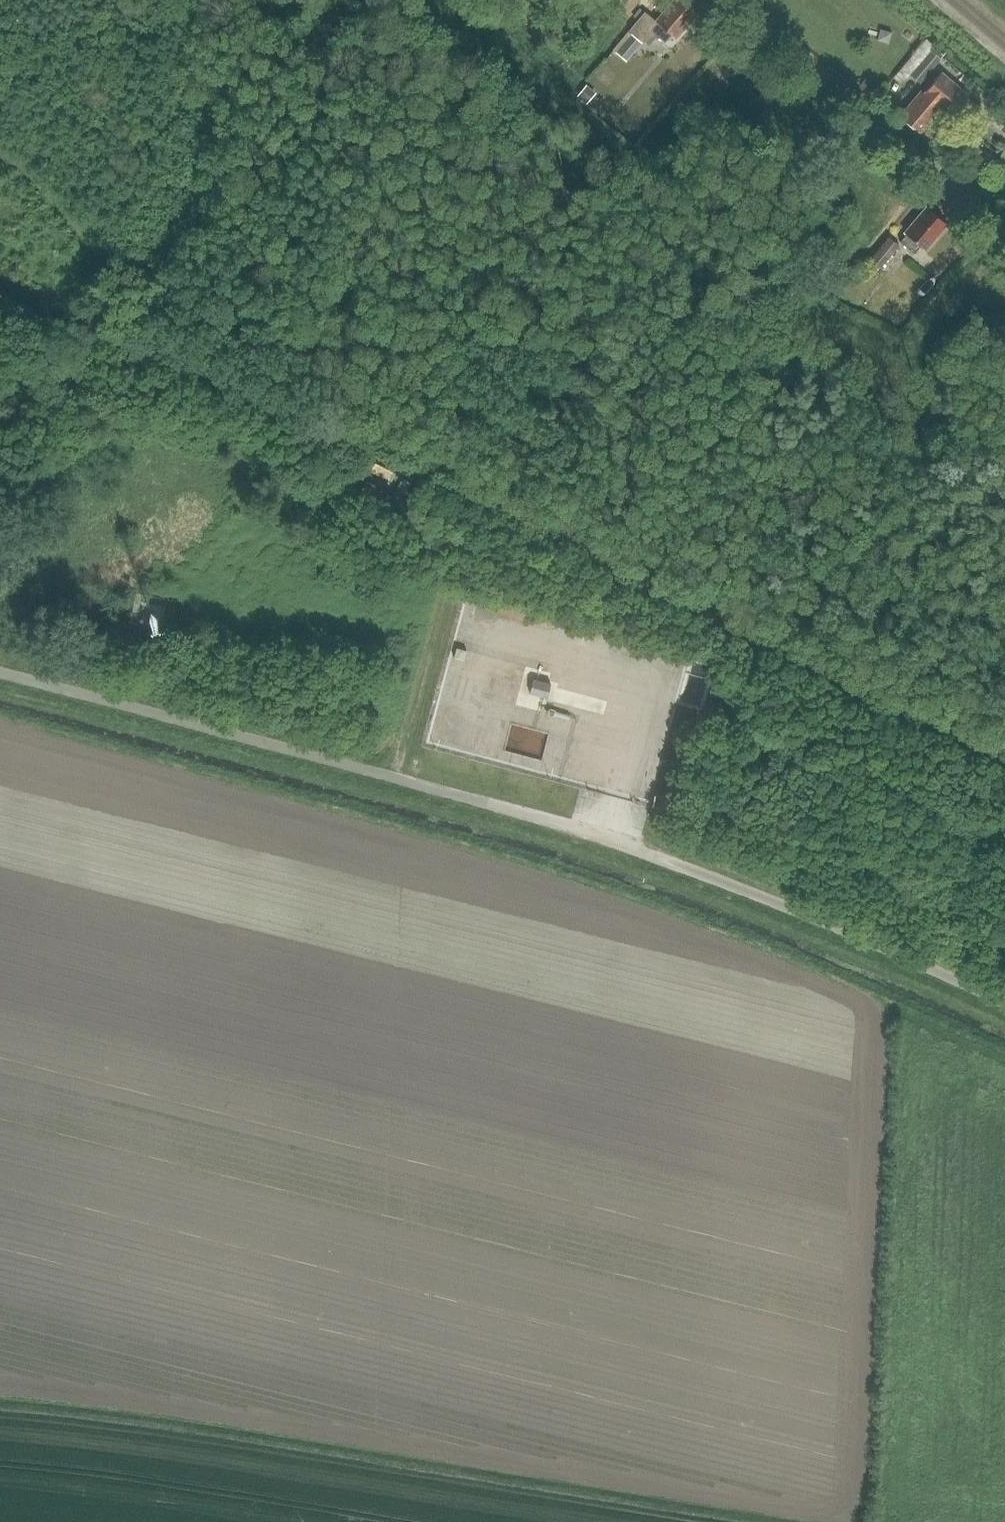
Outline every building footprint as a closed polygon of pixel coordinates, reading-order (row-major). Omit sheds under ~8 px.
[(698,13),(683,0),(674,0),(656,21),(658,23),(643,40),(649,45),(657,35),(665,43),(672,35),(676,38),(698,13)] [(640,43),(631,35),(616,53),(625,61),(631,54),(640,43)] [(930,51),(910,76),(919,83),(940,59),(930,51)] [(941,109),(950,117),(968,95),(942,73),(924,93),(922,91),(900,117),(920,134),(941,109)] [(586,84),(576,95),(586,104),(596,93),(586,84)] [(927,207),(905,233),(907,234),(900,242),(914,254),(921,246),(925,250),(947,224),(927,207)] [(871,259),(880,267),(898,245),(888,238),(871,259)] [(456,647),(453,658),(464,661),(467,651),(456,647)] [(533,679),(529,693),(547,698),(550,683),(533,679)]
